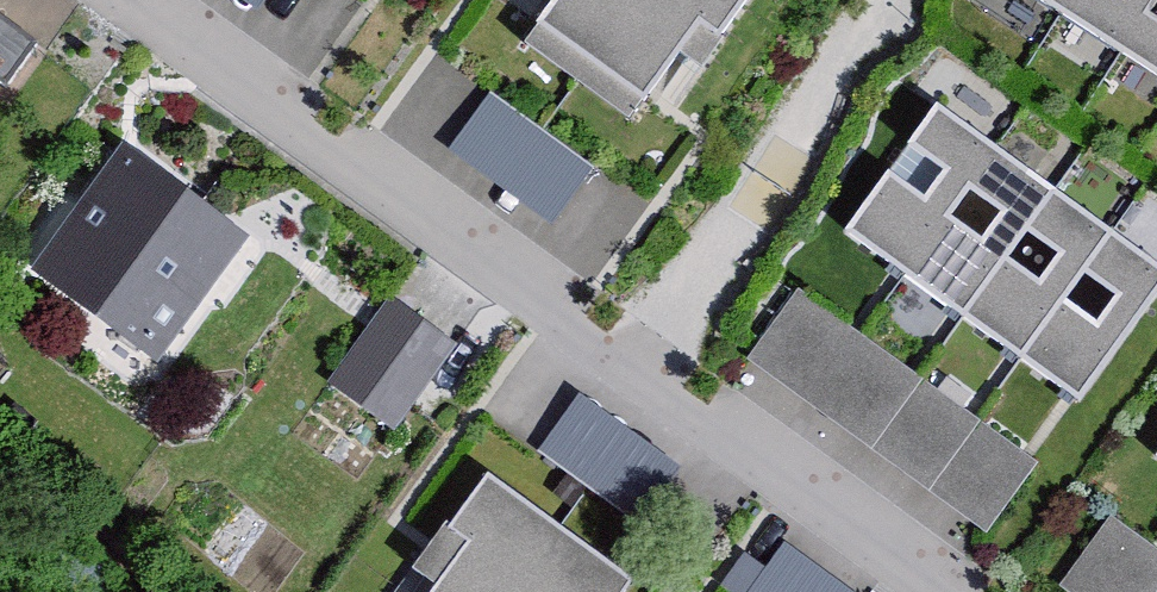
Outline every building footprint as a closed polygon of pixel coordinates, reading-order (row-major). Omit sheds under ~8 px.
[(265,0),(227,0),(253,18),(265,0)] [(752,12),(735,0),(564,0),(529,49),(638,128),(692,53),(712,67),(752,12)] [(1156,80),(1156,0),(1035,0),(1156,80)] [(0,92),(33,49),(0,25),(0,92)] [(1156,299),(1156,274),(939,114),(848,237),(1078,406),(1156,299)] [(549,236),(587,182),(491,116),(453,170),(549,236)] [(242,246),(123,164),(38,285),(157,368),(242,246)] [(988,541),(1036,474),(793,301),(745,369),(988,541)] [(453,363),(387,317),(328,401),(393,447),(453,363)] [(637,535),(674,481),(578,415),(541,469),(637,535)] [(478,505),(439,559),(458,572),(443,591),(598,591),(478,505)] [(1108,529),(1063,591),(1156,591),(1156,564),(1108,529)] [(784,556),(757,591),(831,591),(784,556)]
